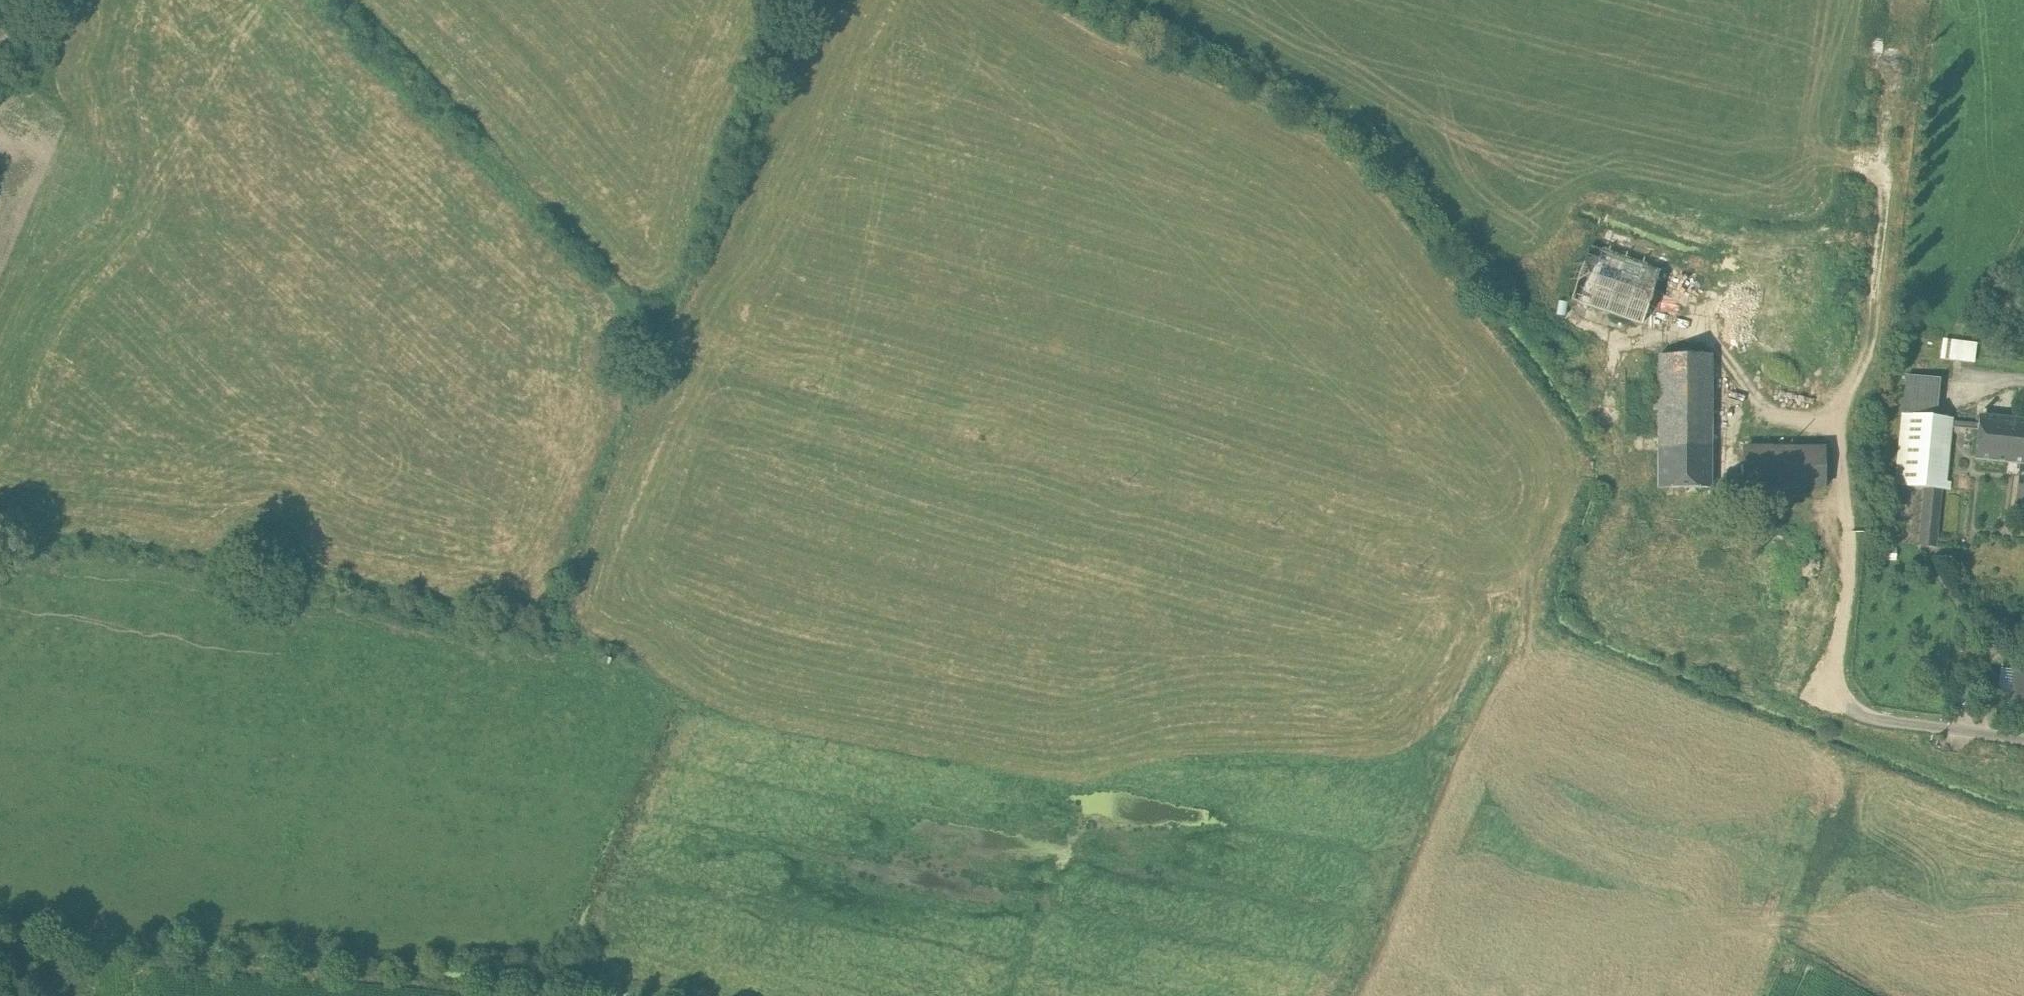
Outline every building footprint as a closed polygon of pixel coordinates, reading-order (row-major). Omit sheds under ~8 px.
[(1660,270),(1590,246),(1572,299),(1642,324),(1659,273),(1660,270)] [(1942,357),(1977,362),(1980,342),(1945,337),(1942,357)] [(1711,354),(1658,355),(1658,404),(1654,404),(1654,410),(1658,410),(1658,448),(1711,447),(1711,354)] [(1937,379),(1907,375),(1896,484),(1926,487),(1920,545),(1934,546),(1940,489),(1949,490),(1949,482),(1947,481),(1949,418),(1933,416),(1937,379)] [(1979,415),(1975,458),(2020,463),(2015,507),(2023,508),(2023,419),(1979,415)] [(1826,486),(1825,445),(1745,447),(1746,487),(1826,486)] [(1711,488),(1711,447),(1658,448),(1658,488),(1711,488)] [(2002,668),(1998,693),(2004,704),(2019,706),(2019,712),(2023,713),(2023,670),(2014,669),(2014,670),(2002,668)]
